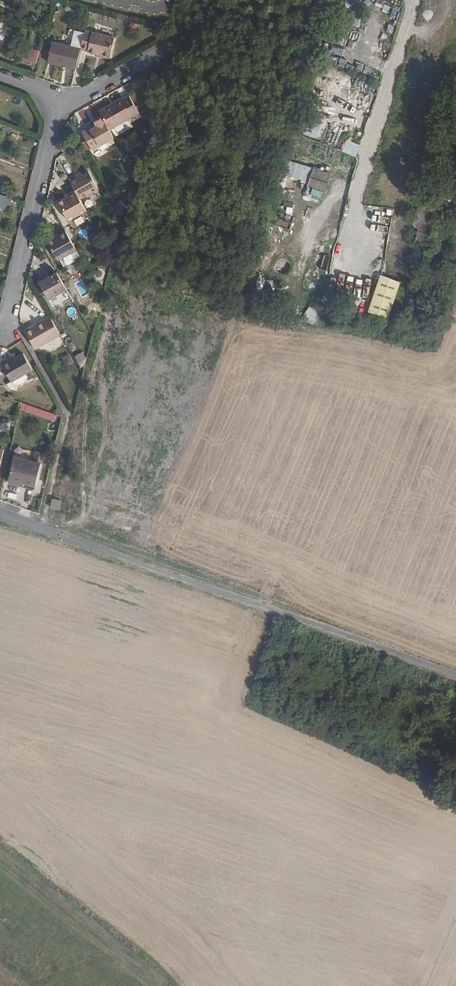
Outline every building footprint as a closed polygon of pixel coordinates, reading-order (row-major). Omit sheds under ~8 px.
[(81,47),(85,31),(69,27),(64,43),(81,47)] [(117,38),(85,31),(81,47),(95,50),(93,55),(111,60),(117,38)] [(49,60),(75,69),(81,47),(64,43),(55,41),(49,60)] [(25,60),(35,64),(39,51),(29,48),(25,60)] [(122,98),(99,111),(102,115),(109,129),(138,114),(129,98),(124,101),(122,98)] [(109,129),(102,115),(94,119),(98,126),(91,129),(89,126),(79,132),(90,150),(113,137),(109,129)] [(355,157),(360,145),(346,139),(341,151),(355,157)] [(283,176),(306,183),(311,168),(287,160),(283,176)] [(307,186),(324,192),(330,174),(312,168),(307,186)] [(68,179),(75,190),(79,199),(98,188),(89,172),(82,176),(76,180),(73,176),(68,179)] [(68,224),(87,212),(79,199),(75,190),(66,195),(68,200),(57,207),(68,224)] [(8,198),(0,195),(0,210),(4,211),(8,198)] [(278,218),(277,225),(289,227),(290,221),(278,218)] [(58,260),(76,250),(65,231),(47,241),(58,260)] [(71,253),(59,259),(64,267),(75,261),(71,253)] [(45,300),(65,289),(55,270),(44,277),(41,273),(34,279),(45,300)] [(379,275),(366,313),(387,320),(399,282),(379,275)] [(88,302),(87,293),(77,295),(78,303),(88,302)] [(314,326),(322,313),(308,305),(301,318),(314,326)] [(35,349),(60,335),(49,315),(26,328),(25,330),(35,349)] [(32,372),(23,355),(10,363),(8,360),(2,364),(12,383),(32,372)] [(53,421),(55,414),(21,403),(19,410),(53,421)] [(10,427),(11,420),(1,419),(0,426),(10,427)] [(35,465),(36,456),(17,453),(9,483),(27,488),(28,485),(35,486),(40,466),(35,465)] [(49,509),(59,512),(62,500),(52,497),(49,509)]
